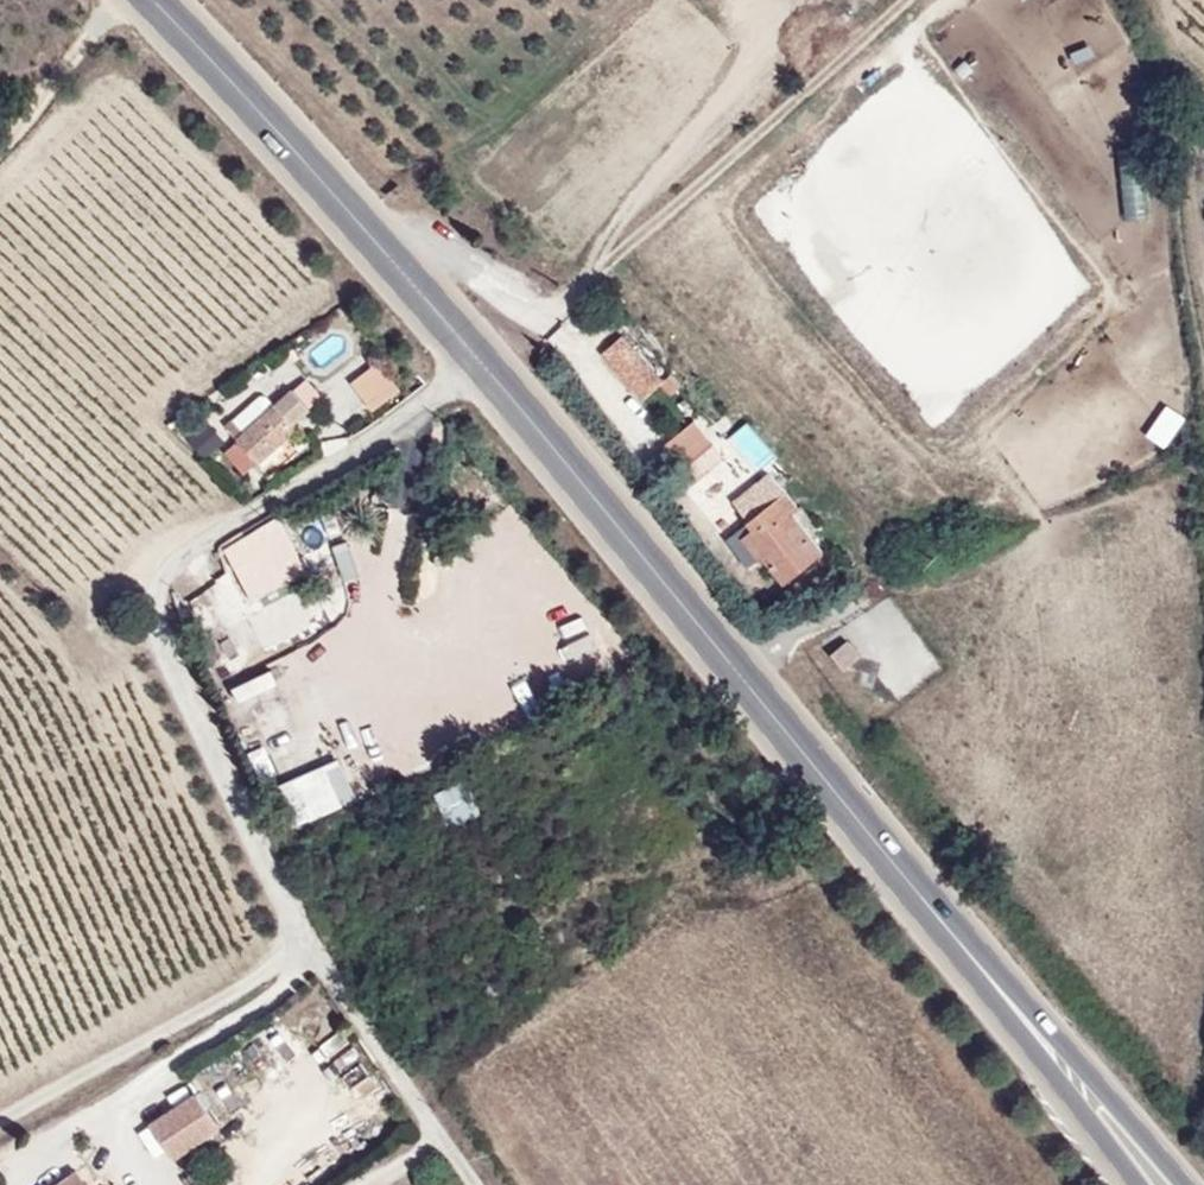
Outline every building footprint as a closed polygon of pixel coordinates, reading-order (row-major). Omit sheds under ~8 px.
[(660,371),(615,323),(585,347),(631,396),(660,371)] [(378,365),(353,384),(373,410),(398,391),(378,365)] [(295,388),(282,400),(297,417),(310,406),(295,388)] [(216,461),(234,482),(285,439),(279,432),(297,417),(282,400),(260,419),(227,447),(229,450),(216,461)] [(216,435),(227,447),(260,419),(250,407),(216,435)] [(751,468),(771,456),(749,420),(730,432),(751,468)] [(729,495),(755,468),(720,433),(693,459),(729,495)] [(820,553),(785,504),(790,499),(779,483),(738,510),(741,521),(725,530),(748,561),(754,557),(776,585),(799,571),(798,567),(820,553)] [(272,523),(264,528),(275,548),(249,564),(237,543),(213,556),(241,608),(301,575),(272,523)] [(275,548),(264,528),(237,543),(249,564),(275,548)] [(890,601),(846,635),(896,700),(940,666),(890,601)] [(829,649),(840,669),(858,659),(847,639),(829,649)] [(229,654),(208,663),(216,683),(237,674),(229,654)] [(246,724),(253,739),(293,722),(286,707),(246,724)] [(255,762),(303,747),(299,731),(250,747),(255,762)] [(285,840),(325,823),(310,787),(269,805),(285,840)] [(460,788),(429,802),(444,837),(475,823),(460,788)] [(208,1098),(162,1128),(183,1161),(229,1131),(208,1098)] [(86,1172),(66,1184),(94,1184),(86,1172)]
